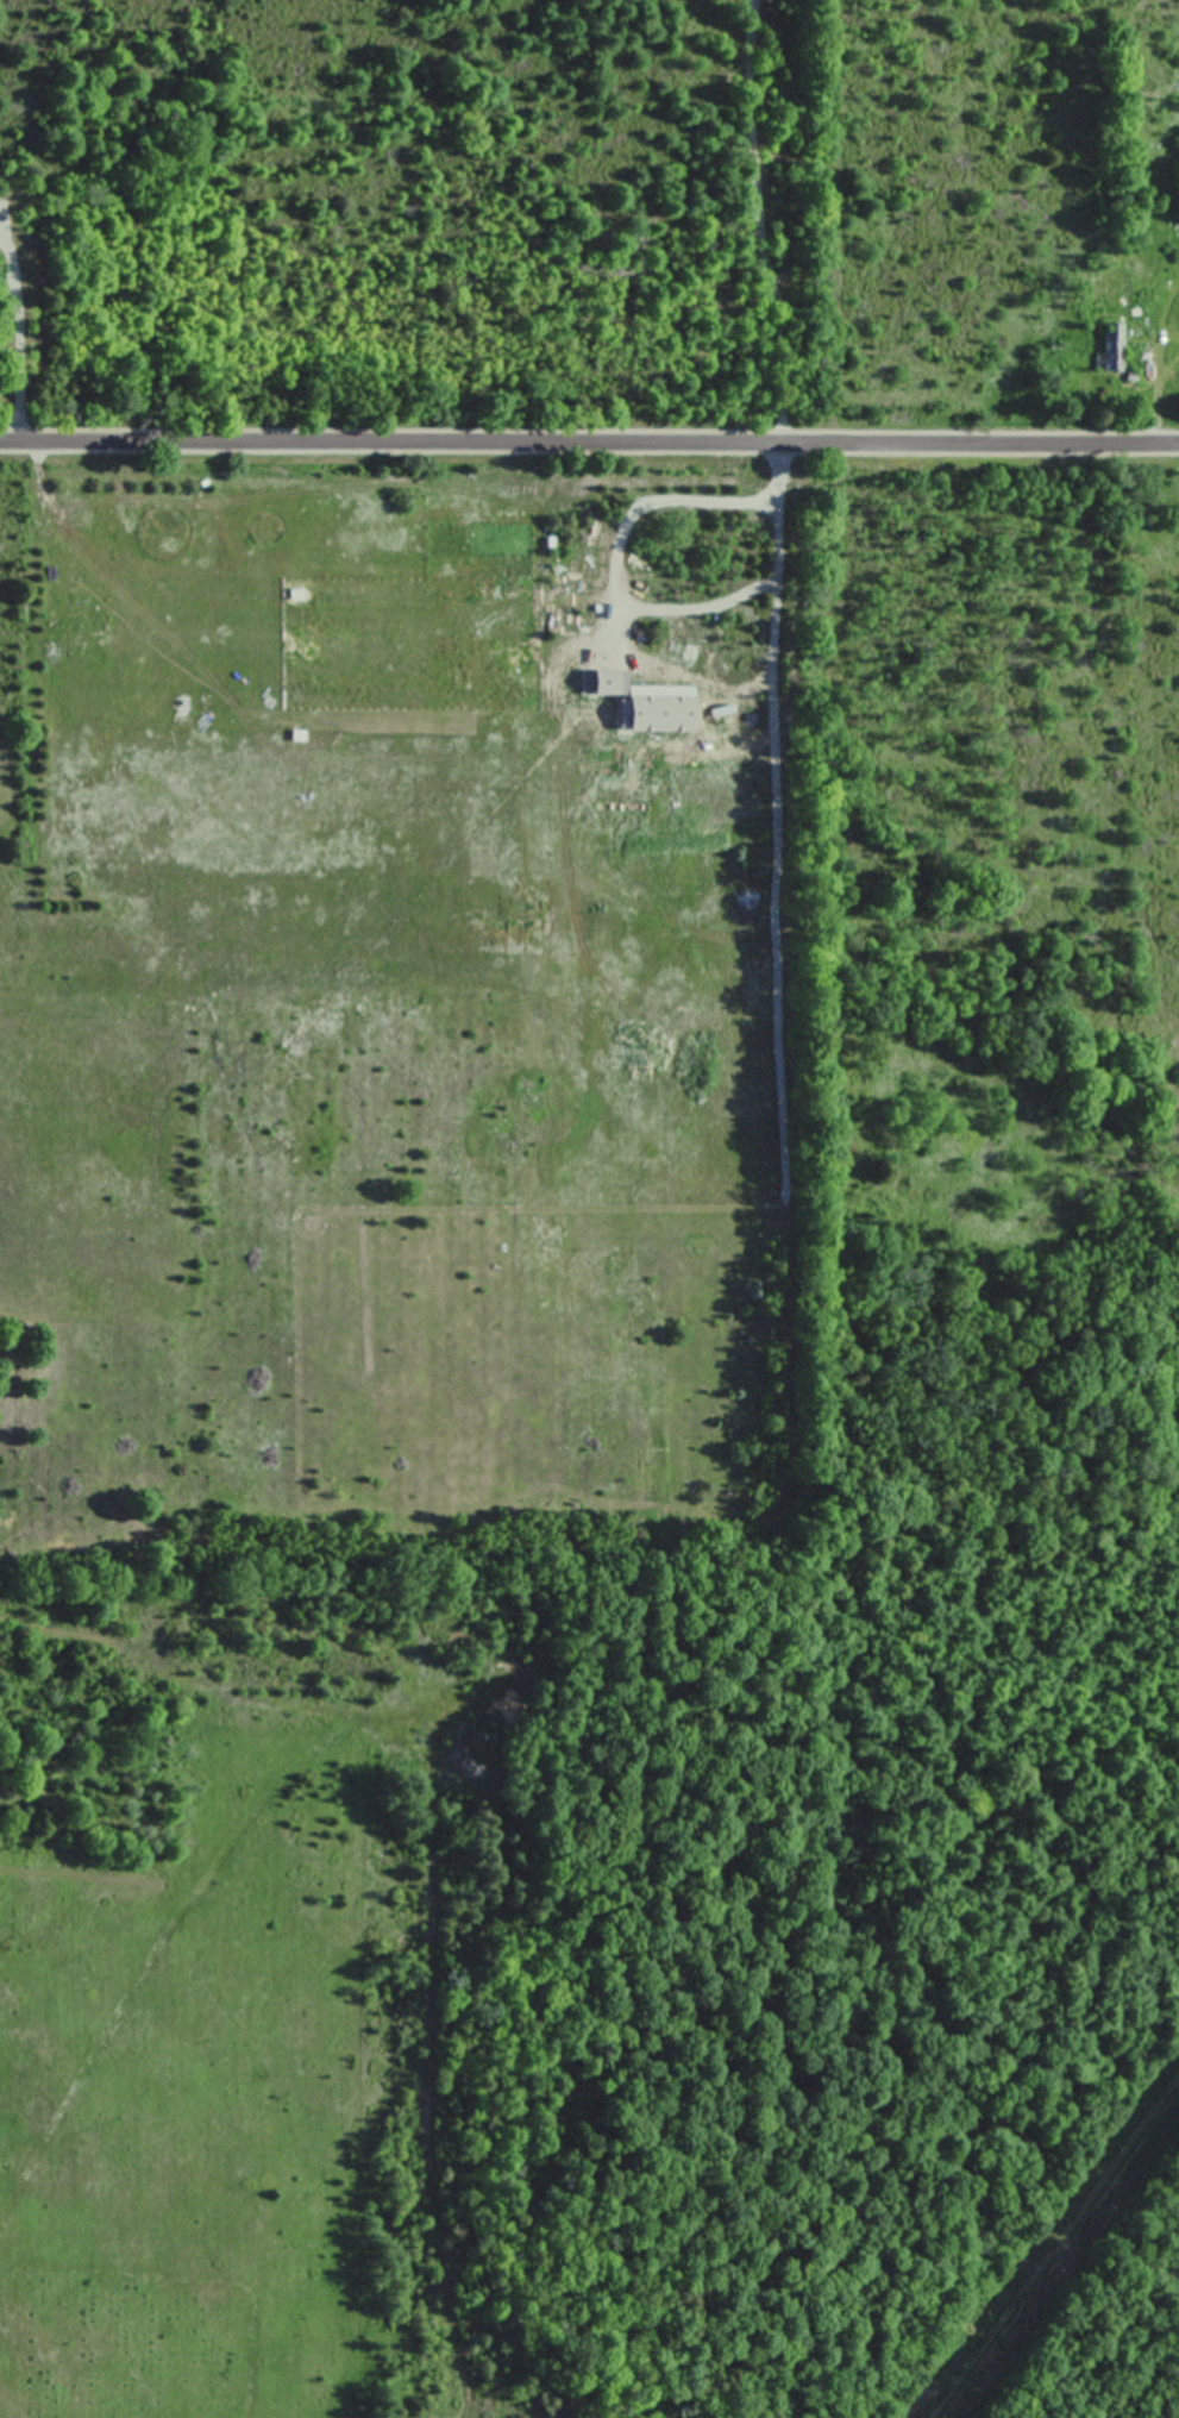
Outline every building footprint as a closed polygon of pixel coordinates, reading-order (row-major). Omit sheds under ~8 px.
[(1120,372),(1120,324),(1101,324),(1101,372),(1120,372)]
